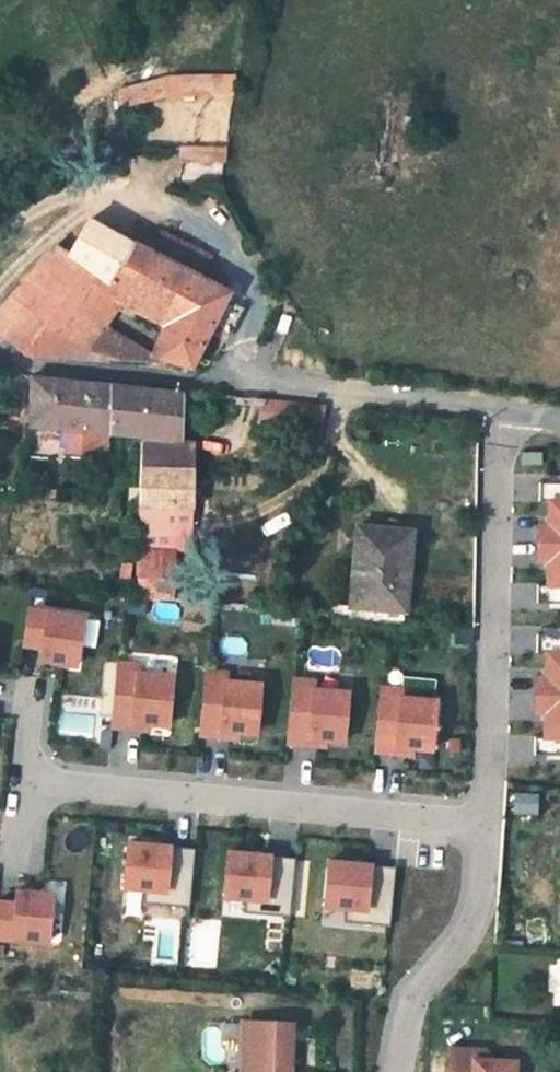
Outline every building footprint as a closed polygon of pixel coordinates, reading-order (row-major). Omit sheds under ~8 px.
[(116,89),(120,109),(170,96),(234,96),(237,74),(168,74),(116,89)] [(226,149),(181,147),(181,160),(225,161),(226,149)] [(111,230),(89,219),(66,257),(53,249),(0,312),(0,332),(30,358),(74,359),(88,350),(119,302),(165,326),(174,330),(166,348),(163,356),(191,367),(230,292),(201,277),(149,250),(132,241),(111,230)] [(132,241),(149,250),(158,236),(141,227),(132,241)] [(214,254),(162,229),(158,236),(149,250),(201,277),(214,254)] [(0,356),(0,376),(3,377),(10,362),(0,356)] [(29,424),(65,429),(65,410),(56,409),(57,377),(30,374),(29,424)] [(65,429),(107,433),(109,384),(57,377),(56,409),(65,410),(65,429)] [(107,433),(140,435),(174,438),(175,392),(109,384),(107,433)] [(266,397),(264,422),(284,425),(286,399),(266,397)] [(325,404),(286,399),(284,425),(323,427),(325,404)] [(140,435),(140,465),(193,466),(193,439),(174,438),(140,435)] [(140,465),(140,504),(192,504),(193,466),(140,465)] [(550,494),(550,519),(544,519),(544,585),(559,585),(559,494),(550,494)] [(139,539),(138,544),(174,547),(191,547),(192,504),(140,504),(140,521),(139,539)] [(411,531),(357,526),(354,568),(360,568),(357,607),(404,611),(411,531)] [(174,547),(138,544),(134,592),(171,596),(174,547)] [(360,568),(354,568),(349,619),(403,622),(404,611),(357,607),(360,568)] [(81,667),(91,611),(31,601),(24,645),(43,649),(41,660),(81,667)] [(549,646),(549,673),(536,673),(536,710),(546,710),(546,760),(559,760),(559,646),(549,646)] [(265,732),(267,674),(204,672),(202,737),(242,738),(242,731),(265,732)] [(330,739),(352,740),(355,681),(292,679),(289,745),(329,747),(330,739)] [(418,748),(438,750),(444,691),(381,685),(374,752),(417,757),(418,748)] [(128,896),(192,897),(192,841),(128,840),(128,896)] [(228,845),(226,895),(250,897),(249,910),(292,912),(295,857),(277,856),(277,848),(228,845)] [(393,924),(394,859),(330,857),(328,922),(393,924)] [(57,941),(57,885),(19,884),(18,897),(0,897),(0,940),(57,941)] [(286,1026),(244,1025),(243,1071),(286,1071),(286,1026)] [(454,1051),(453,1071),(517,1071),(518,1067),(493,1066),(475,1065),(476,1051),(454,1051)] [(487,1052),(476,1051),(475,1065),(493,1066),(487,1052)]
